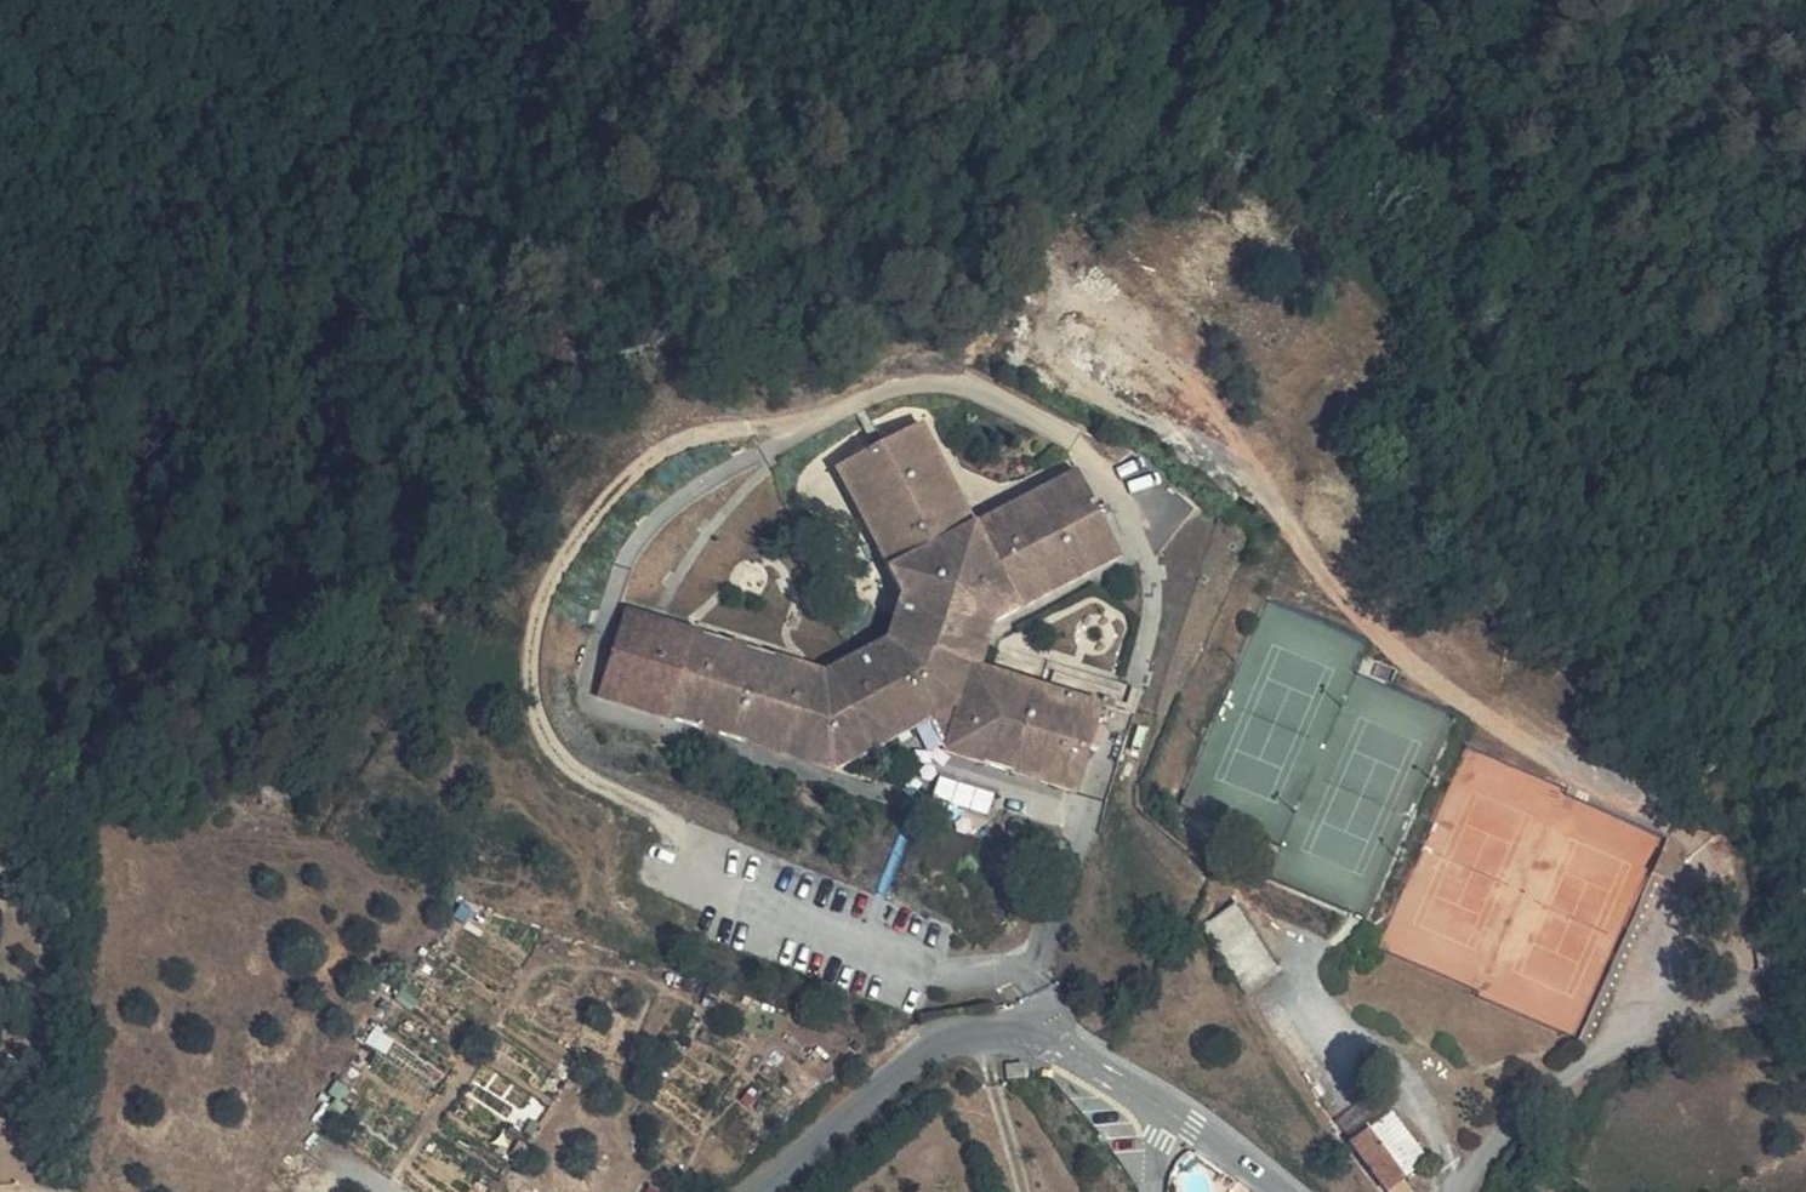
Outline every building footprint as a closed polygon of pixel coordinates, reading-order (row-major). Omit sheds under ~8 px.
[(938,770),(1067,809),(1098,709),(973,671),(989,620),(1115,555),(1073,474),(979,523),(927,424),(845,466),(908,588),(890,642),(826,670),(631,606),(603,692),(836,768),(922,731),(938,770)] [(1225,946),(1257,924),(1240,899),(1208,921),(1225,946)] [(1028,1061),(1010,1062),(1011,1075),(1029,1074),(1028,1061)] [(1367,1125),(1405,1177),(1429,1158),(1390,1108),(1367,1125)] [(1367,1125),(1351,1137),(1391,1191),(1417,1191),(1405,1177),(1367,1125)]
